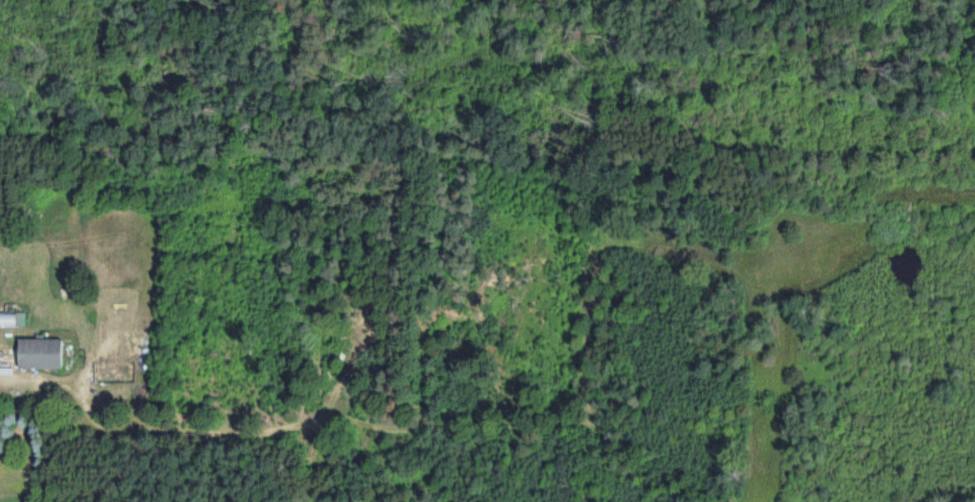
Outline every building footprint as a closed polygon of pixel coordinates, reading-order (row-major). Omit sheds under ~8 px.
[(5,312),(5,314),(0,314),(0,328),(21,328),(21,312),(5,312)] [(67,340),(23,340),(23,369),(67,369),(67,340)]
